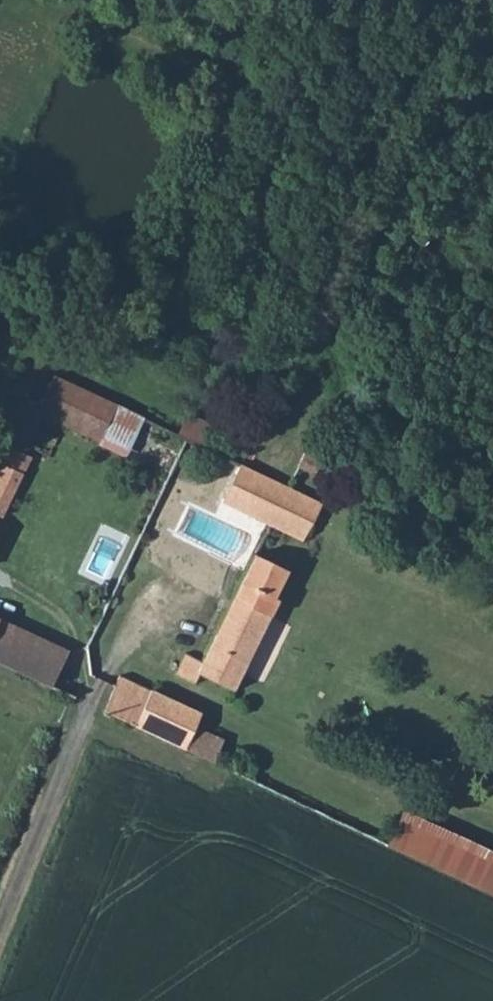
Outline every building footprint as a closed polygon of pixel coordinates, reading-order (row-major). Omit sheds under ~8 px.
[(99,441),(115,404),(56,374),(42,405),(38,414),(44,416),(99,441)] [(1,518),(44,416),(38,414),(42,405),(29,406),(0,464),(0,517),(1,518)] [(187,411),(175,434),(198,445),(209,422),(187,411)] [(316,481),(325,465),(304,454),(296,471),(316,481)] [(323,505),(261,474),(241,464),(222,500),(305,541),(323,505)] [(276,599),(289,572),(250,554),(201,660),(186,654),(177,674),(197,684),(200,677),(237,694),(279,601),(276,599)] [(53,688),(69,651),(0,620),(0,664),(53,688)] [(102,713),(210,762),(221,738),(194,725),(199,713),(119,676),(102,713)] [(385,843),(492,894),(492,855),(400,811),(385,843)]
